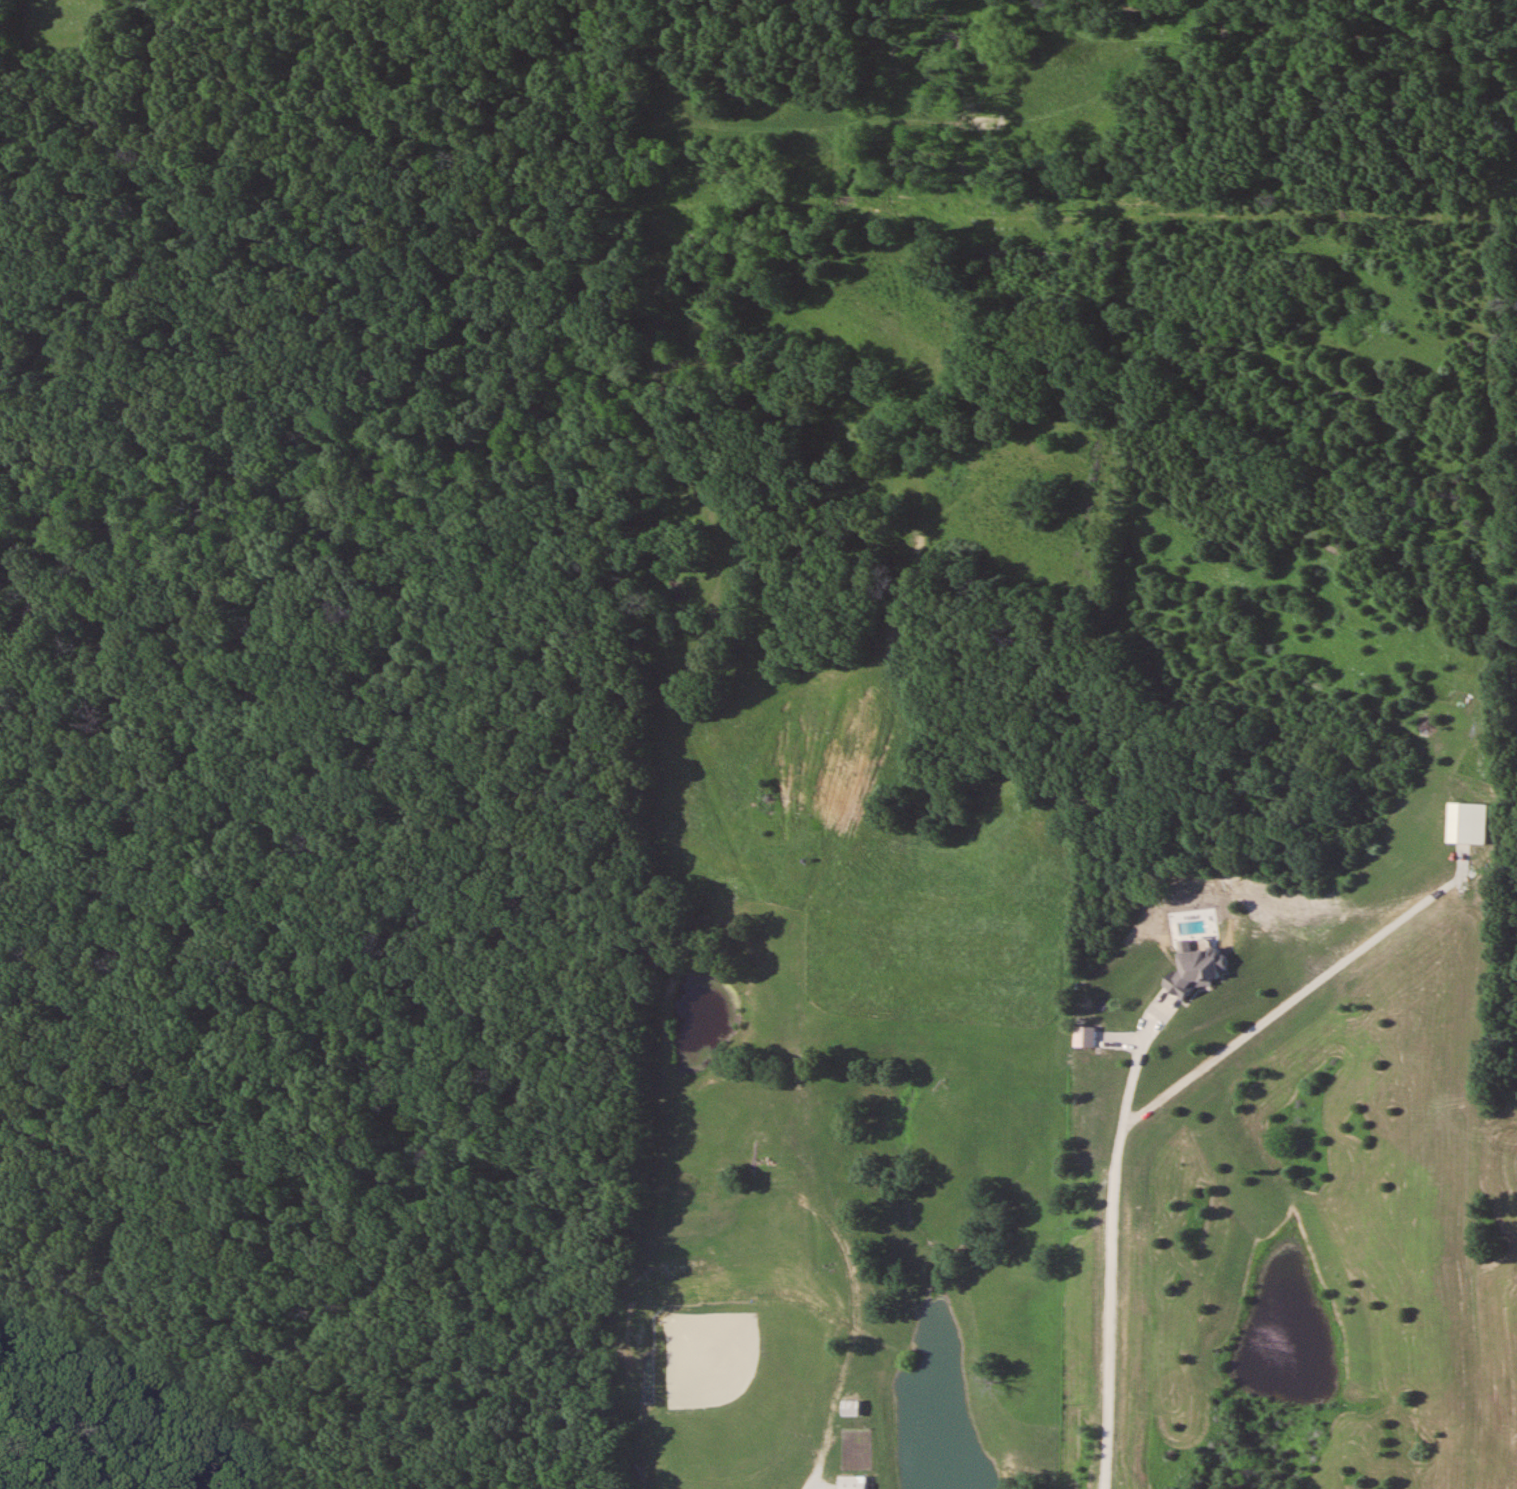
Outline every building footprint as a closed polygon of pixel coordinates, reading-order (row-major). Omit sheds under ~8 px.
[(1490,805),(1450,804),(1449,845),(1489,846),(1490,805)] [(1220,979),(1217,946),(1192,949),(1191,941),(1179,942),(1182,972),(1167,973),(1170,999),(1191,996),(1189,983),(1220,979)] [(860,1416),(859,1399),(843,1399),(843,1416),(860,1416)] [(867,1475),(839,1475),(839,1488),(867,1488),(867,1475)]
